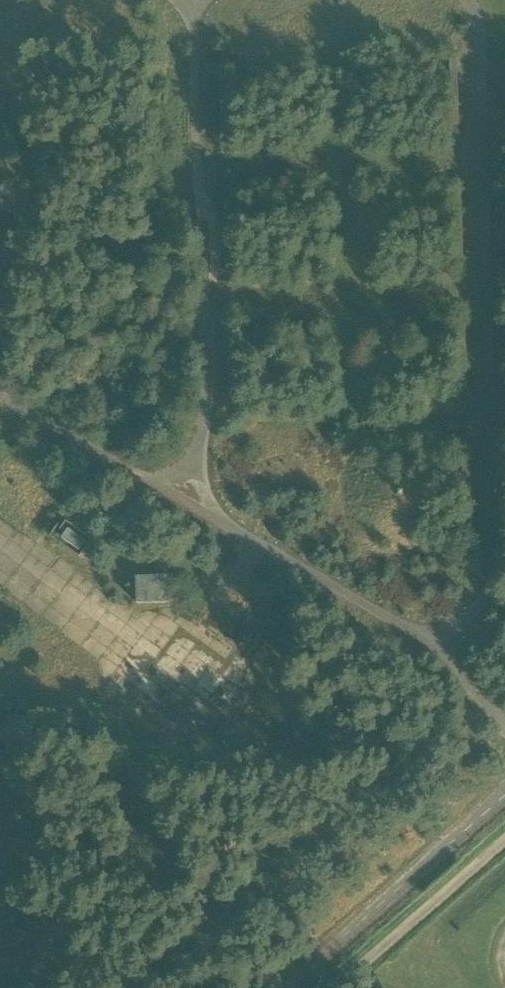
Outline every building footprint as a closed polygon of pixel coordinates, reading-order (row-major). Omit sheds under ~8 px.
[(68,528),(61,538),(80,551),(86,541),(68,528)] [(171,577),(135,579),(136,604),(172,603),(171,577)]
